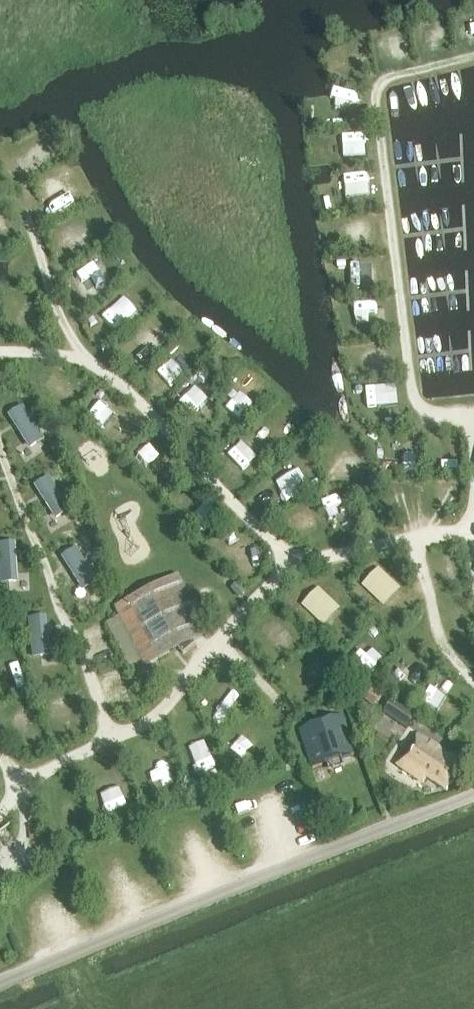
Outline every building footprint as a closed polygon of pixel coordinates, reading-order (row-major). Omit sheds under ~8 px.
[(339,90),(339,112),(361,112),(362,90),(339,90)] [(345,156),(368,155),(367,132),(344,133),(345,156)] [(368,170),(350,171),(351,191),(369,190),(368,170)] [(64,208),(84,200),(80,190),(60,198),(64,208)] [(71,249),(79,244),(70,226),(62,231),(71,249)] [(361,278),(381,275),(378,255),(357,258),(361,278)] [(173,357),(158,369),(172,386),(187,373),(173,357)] [(376,383),(377,402),(395,401),(394,382),(376,383)] [(26,405),(9,415),(29,448),(47,438),(26,405)] [(258,457),(273,445),(261,431),(246,444),(258,457)] [(50,475),(33,486),(53,519),(70,509),(50,475)] [(307,480),(282,489),(285,498),(310,489),(307,480)] [(210,501),(194,513),(206,529),(222,517),(210,501)] [(16,583),(16,543),(0,543),(0,583),(16,583)] [(78,545),(61,556),(81,589),(98,579),(78,545)] [(384,604),(402,587),(381,564),(362,582),(384,604)] [(146,664),(179,647),(182,654),(194,644),(192,641),(207,633),(178,576),(117,607),(146,664)] [(302,602),(324,625),(342,607),(320,585),(302,602)] [(32,653),(48,653),(48,614),(31,614),(32,653)] [(370,685),(360,697),(374,708),(383,695),(370,685)] [(417,715),(393,699),(384,713),(407,729),(417,715)] [(312,768),(355,753),(342,715),(299,729),(312,768)] [(446,792),(465,764),(418,733),(397,765),(422,782),(425,778),(446,792)] [(140,777),(160,773),(155,753),(136,757),(140,777)]
